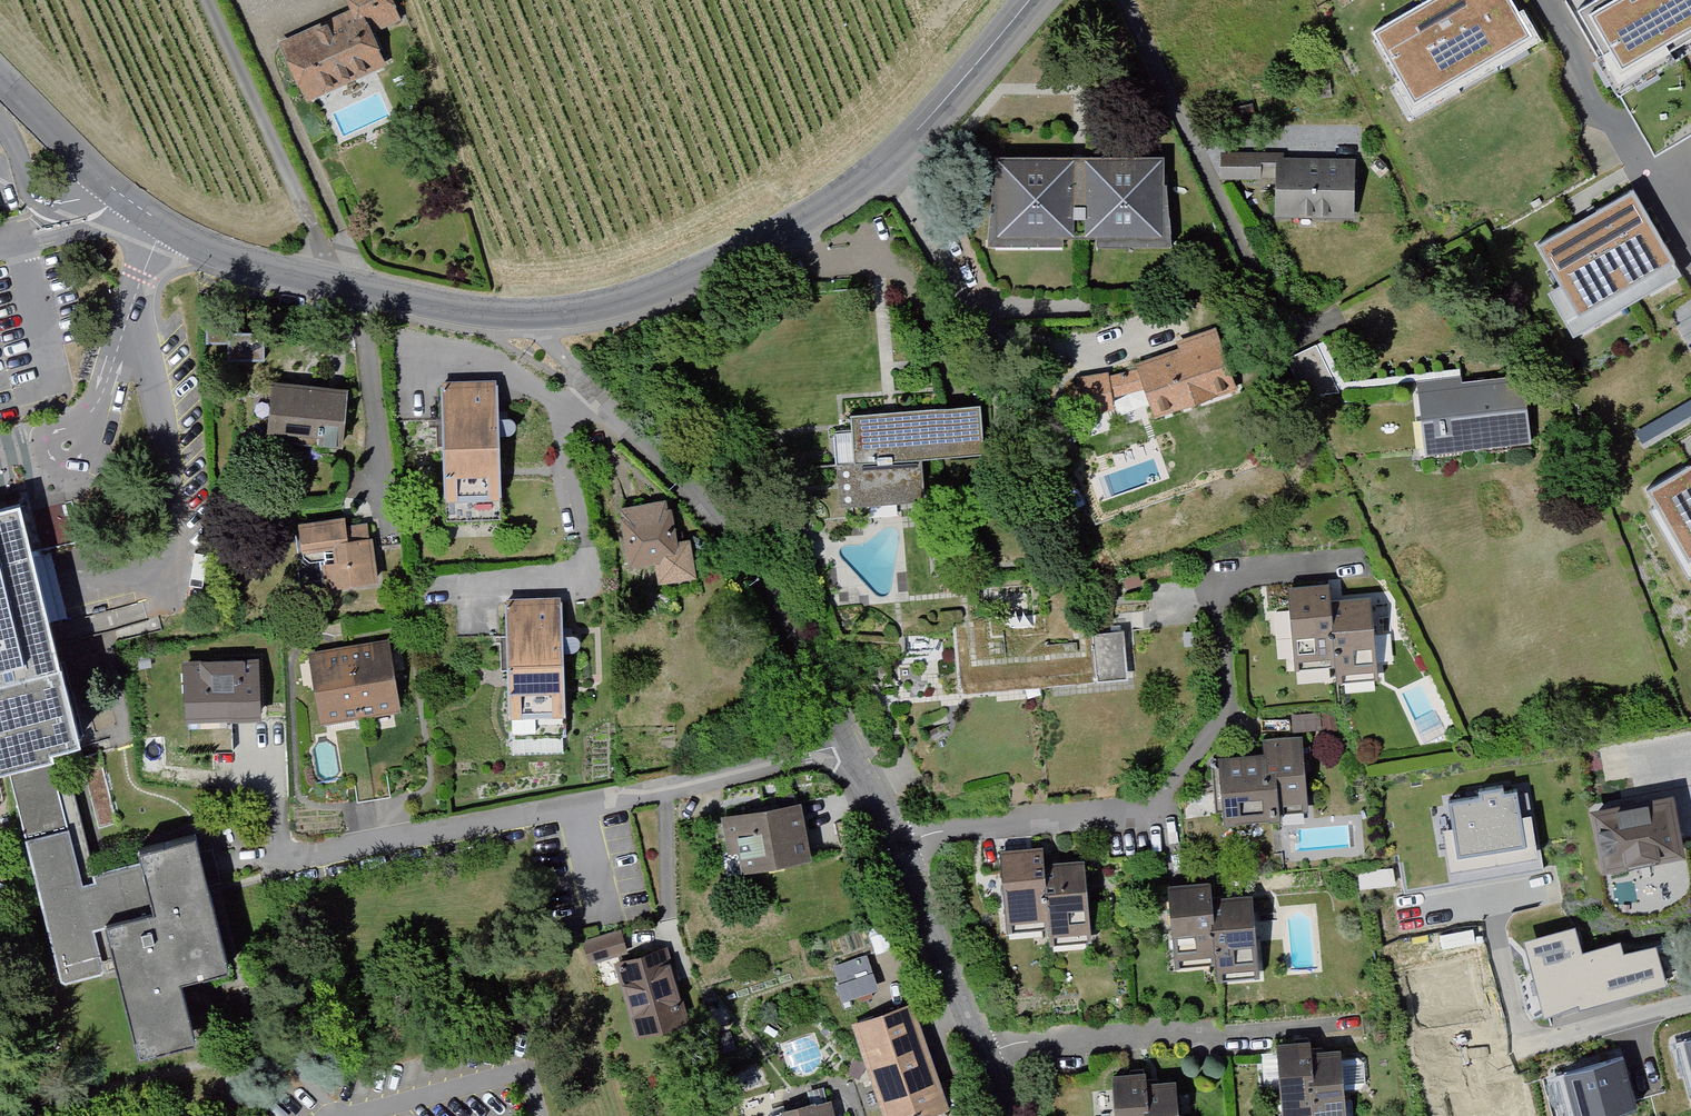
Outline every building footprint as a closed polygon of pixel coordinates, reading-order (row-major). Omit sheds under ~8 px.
[(268,45),(293,105),(375,71),(360,34),(391,21),(382,0),(340,0),(346,13),(268,45)] [(1355,23),(1399,104),(1507,47),(1482,0),(1398,0),(1355,23)] [(1582,35),(1600,67),(1690,16),(1690,0),(1562,0),(1582,35)] [(1323,83),(1308,85),(1309,98),(1325,96),(1323,83)] [(1266,183),(1267,220),(1350,218),(1349,160),(1277,162),(1276,148),(1211,149),(1212,185),(1266,183)] [(984,157),(983,240),(1063,241),(1063,210),(1078,210),(1077,242),(1153,243),(1154,158),(984,157)] [(1574,216),(1519,243),(1556,313),(1652,263),(1616,196),(1574,216)] [(232,307),(199,310),(200,334),(222,333),(223,348),(260,345),(258,319),(233,321),(232,307)] [(1144,406),(1148,419),(1232,391),(1210,325),(1172,338),(1177,353),(1131,368),(1134,376),(1144,406)] [(1064,377),(1070,421),(1144,406),(1134,376),(1105,380),(1102,368),(1064,377)] [(1515,378),(1411,388),(1417,454),(1521,444),(1515,378)] [(432,380),(435,514),(487,513),(486,470),(484,379),(432,380)] [(264,381),(260,439),(331,444),(335,387),(264,381)] [(823,436),(828,505),(911,499),(908,456),(977,451),(974,403),(838,414),(840,435),(823,436)] [(1621,499),(1670,581),(1690,569),(1690,458),(1621,499)] [(1085,505),(1077,489),(1060,497),(1067,512),(1085,505)] [(42,765),(74,757),(4,492),(0,493),(0,774),(42,765)] [(664,504),(610,511),(618,573),(645,570),(648,587),(694,581),(690,545),(670,547),(664,504)] [(319,554),(321,580),(361,578),(358,516),(284,520),(286,556),(319,554)] [(1276,584),(1285,672),(1325,669),(1319,600),(1318,580),(1276,584)] [(1358,597),(1319,600),(1327,686),(1365,683),(1358,597)] [(549,601),(494,603),(498,737),(553,735),(549,601)] [(1126,676),(1125,629),(1091,630),(1092,677),(1126,676)] [(387,639),(347,647),(360,718),(401,710),(387,639)] [(307,654),(320,725),(360,718),(347,647),(307,654)] [(255,663),(173,663),(172,726),(229,726),(229,731),(255,731),(255,663)] [(1206,759),(1212,828),(1303,821),(1296,731),(1254,734),(1255,755),(1206,759)] [(0,774),(0,782),(45,979),(95,968),(84,919),(98,915),(127,1042),(189,1028),(175,966),(217,956),(202,890),(187,825),(127,839),(132,860),(68,874),(42,765),(0,774)] [(93,769),(73,774),(89,835),(109,829),(93,769)] [(1529,788),(1446,800),(1456,888),(1537,877),(1529,788)] [(1667,802),(1582,812),(1589,871),(1675,861),(1667,802)] [(727,817),(736,872),(814,859),(805,804),(727,817)] [(988,848),(996,930),(1035,926),(1030,868),(1028,844),(988,848)] [(1067,864),(1030,868),(1038,952),(1076,949),(1067,864)] [(1154,885),(1166,976),(1205,972),(1198,900),(1196,879),(1154,885)] [(1238,896),(1198,900),(1207,986),(1247,982),(1238,896)] [(1571,923),(1522,933),(1539,1008),(1663,981),(1654,941),(1618,949),(1616,938),(1576,947),(1571,923)] [(613,936),(574,945),(579,969),(619,959),(613,936)] [(671,945),(618,965),(639,1017),(691,996),(671,945)] [(830,965),(842,998),(877,985),(865,952),(830,965)] [(855,1021),(888,1115),(947,1115),(954,1107),(917,1003),(855,1021)] [(1268,1115),(1301,1115),(1296,1058),(1296,1049),(1263,1051),(1268,1115)] [(1633,1103),(1619,1051),(1554,1069),(1567,1115),(1583,1115),(1633,1103)] [(1296,1058),(1301,1115),(1331,1115),(1327,1055),(1296,1058)] [(1102,1115),(1136,1115),(1135,1088),(1134,1072),(1099,1073),(1102,1115)] [(1135,1088),(1137,1115),(1168,1115),(1167,1086),(1135,1088)] [(834,1095),(772,1115),(841,1115),(834,1095)]
